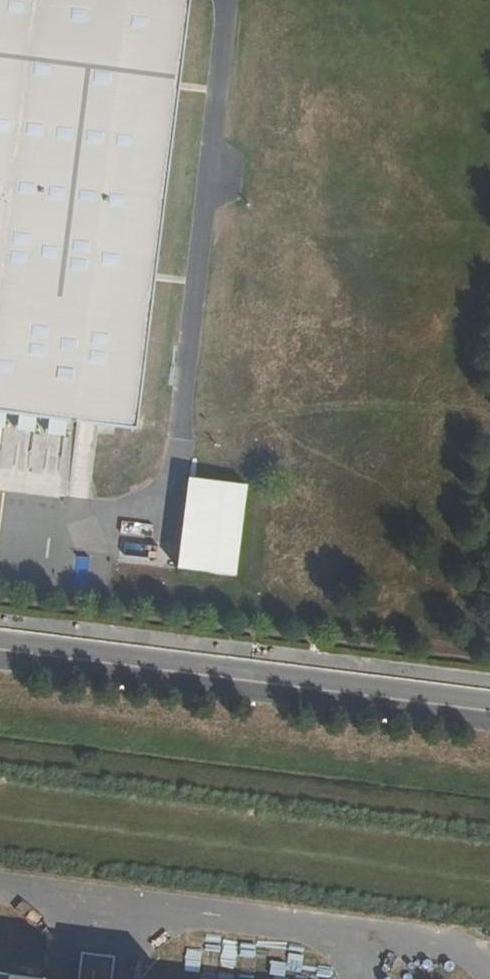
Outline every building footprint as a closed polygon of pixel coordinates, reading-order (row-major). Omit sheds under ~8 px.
[(142,428),(196,0),(0,0),(0,410),(142,428)] [(187,477),(176,567),(234,575),(246,485),(187,477)] [(105,974),(69,969),(68,978),(105,978),(105,974)]
